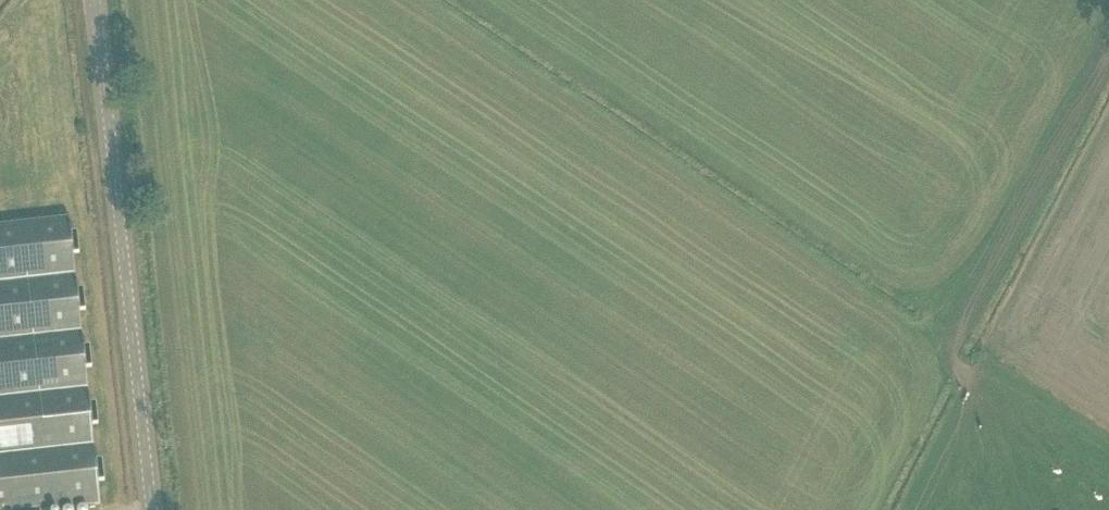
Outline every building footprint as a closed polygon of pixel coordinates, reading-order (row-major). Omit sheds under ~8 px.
[(89,506),(89,509),(95,508),(94,505),(100,504),(68,218),(0,225),(0,509),(49,509),(89,506)]
